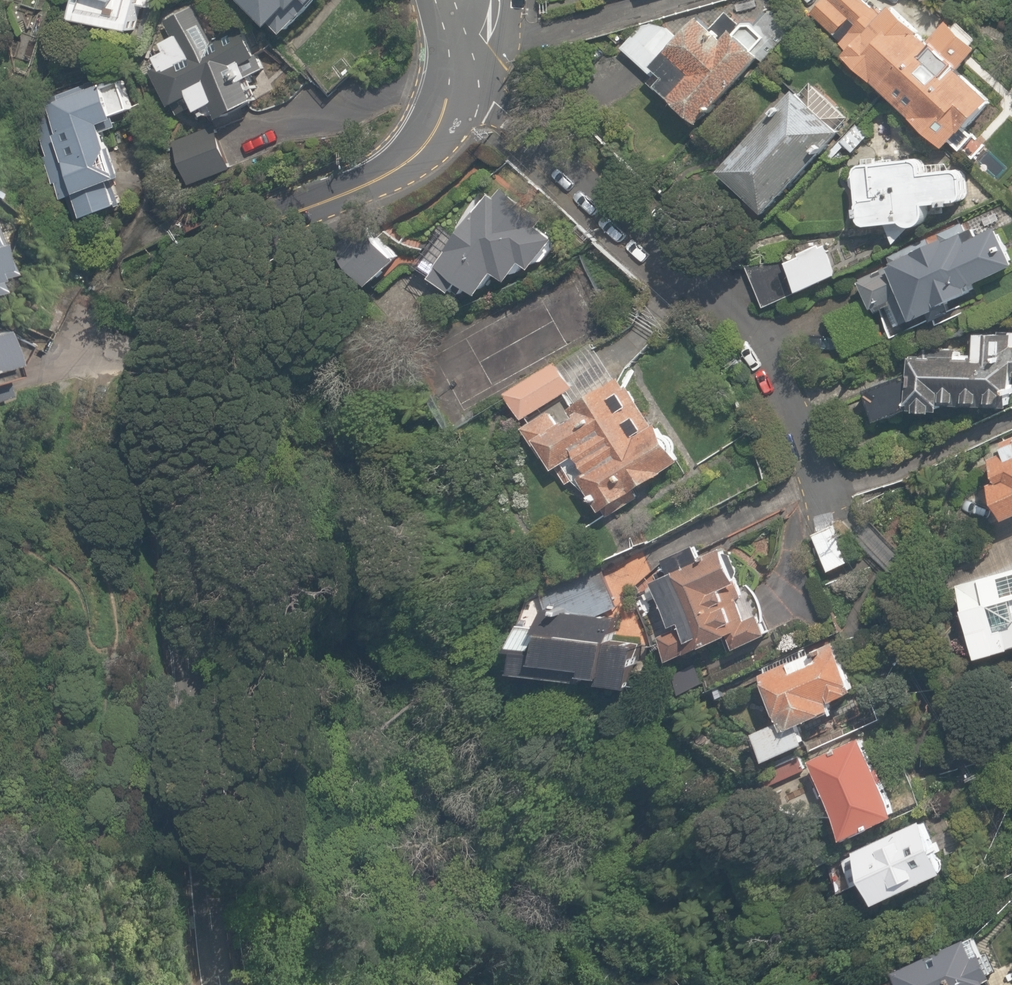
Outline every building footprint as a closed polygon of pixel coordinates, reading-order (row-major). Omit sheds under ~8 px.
[(150,0),(76,0),(69,27),(134,38),(139,8),(149,10),(150,0)] [(288,49),(334,0),(236,0),(288,49)] [(948,22),(931,41),(886,0),(881,0),(875,6),(869,0),(829,0),(856,24),(829,53),(945,158),(996,100),(970,76),(987,57),(948,22)] [(216,43),(197,8),(157,29),(178,68),(157,79),(177,116),(205,101),(218,126),(251,108),(239,86),(263,73),(240,30),(216,43)] [(622,49),(651,79),(663,68),(649,54),(663,41),(647,25),(622,49)] [(721,49),(698,27),(666,61),(688,82),(669,101),(699,131),(763,66),(733,37),(721,49)] [(88,86),(32,100),(59,204),(74,200),(80,224),(129,211),(108,132),(135,124),(125,84),(90,93),(88,86)] [(719,180),(768,223),(842,139),(793,95),(719,180)] [(213,125),(170,142),(188,191),(232,174),(213,125)] [(924,163),(856,169),(862,238),(925,232),(924,212),(971,208),(967,165),(925,169),(924,163)] [(483,306),(502,280),(516,289),(527,274),(538,282),(567,242),(495,191),(429,284),(456,303),(463,292),(483,306)] [(899,340),(973,305),(969,297),(1011,276),(1011,251),(997,219),(858,285),(877,325),(889,319),(899,340)] [(403,266),(381,241),(348,270),(370,295),(403,266)] [(17,253),(0,244),(0,284),(17,253)] [(827,246),(782,263),(796,300),(841,283),(827,246)] [(10,384),(30,344),(0,329),(0,387),(10,384)] [(976,333),(975,352),(913,356),(909,380),(865,393),(877,431),(913,421),(947,424),(947,414),(1011,415),(1011,333),(976,333)] [(554,369),(503,404),(554,478),(580,461),(591,476),(576,486),(604,526),(684,471),(624,384),(583,411),(554,369)] [(1008,532),(1011,530),(1011,439),(1000,444),(1003,451),(989,458),(1003,487),(991,493),(1008,532)] [(834,523),(816,531),(832,567),(850,559),(834,523)] [(698,551),(665,565),(670,577),(652,584),(660,601),(638,611),(654,648),(659,646),(671,673),(730,647),(736,659),(771,644),(731,550),(703,562),(698,551)] [(609,613),(600,569),(542,596),(541,602),(524,601),(520,657),(527,657),(525,690),(637,697),(640,645),(616,643),(617,614),(609,613)] [(957,589),(977,667),(1011,658),(1011,575),(957,589)] [(804,734),(835,722),(830,708),(860,696),(839,644),(761,675),(782,727),(755,738),(768,769),(811,752),(804,734)] [(867,742),(808,767),(843,848),(902,822),(867,742)] [(929,823),(856,857),(882,913),(955,880),(929,823)] [(902,984),(997,984),(980,943),(898,977),(902,984)]
